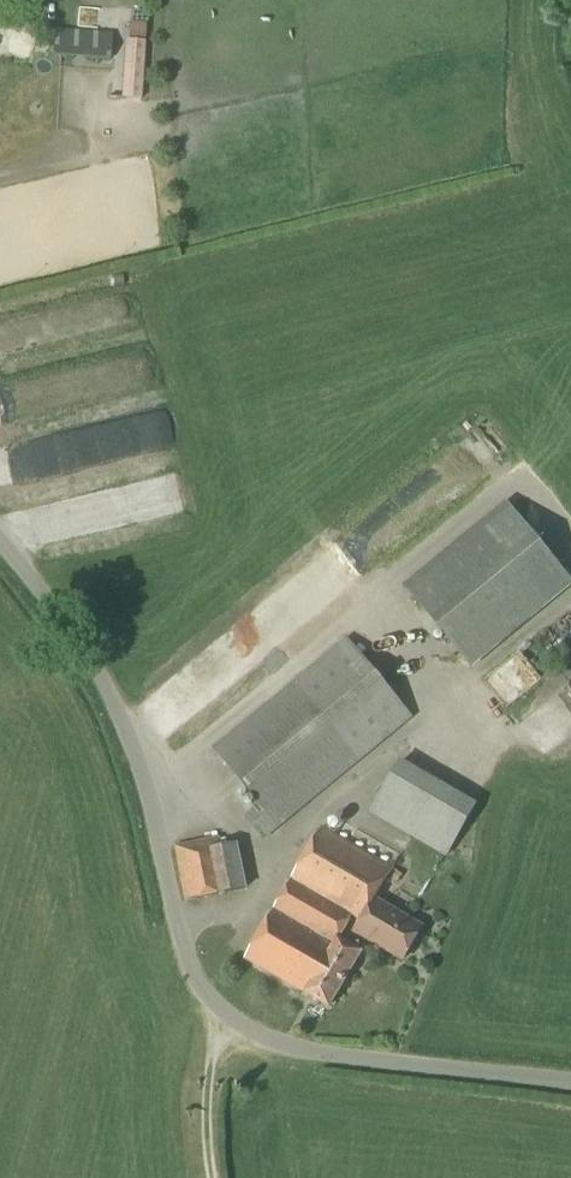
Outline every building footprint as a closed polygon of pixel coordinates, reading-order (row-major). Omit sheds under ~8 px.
[(38,47),(4,26),(0,32),(0,50),(26,66),(38,47)] [(110,61),(112,33),(49,29),(47,56),(110,61)] [(140,100),(145,42),(124,41),(120,99),(140,100)] [(131,489),(136,524),(188,516),(183,482),(131,489)] [(570,588),(570,580),(506,502),(403,587),(471,670),(570,588)] [(252,618),(277,651),(354,594),(329,561),(252,618)] [(264,839),(362,758),(412,717),(349,639),(215,749),(261,805),(246,817),(264,839)] [(446,856),(476,806),(401,762),(371,812),(446,856)] [(245,958),(287,983),(329,1007),(361,952),(338,939),(352,915),(361,921),(355,932),(403,960),(422,928),(374,900),(392,870),(321,829),(245,958)] [(221,848),(219,838),(176,847),(186,901),(245,889),(236,845),(221,848)]
